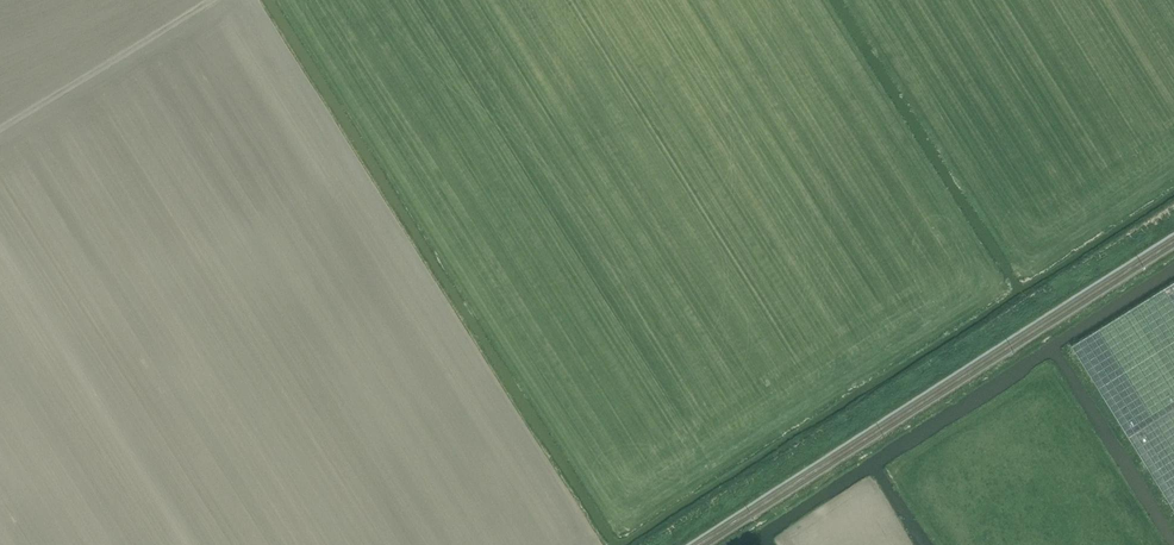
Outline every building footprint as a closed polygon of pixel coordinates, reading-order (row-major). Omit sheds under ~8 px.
[(1072,348),(1173,511),(1173,283),(1115,319),(1072,348)]
